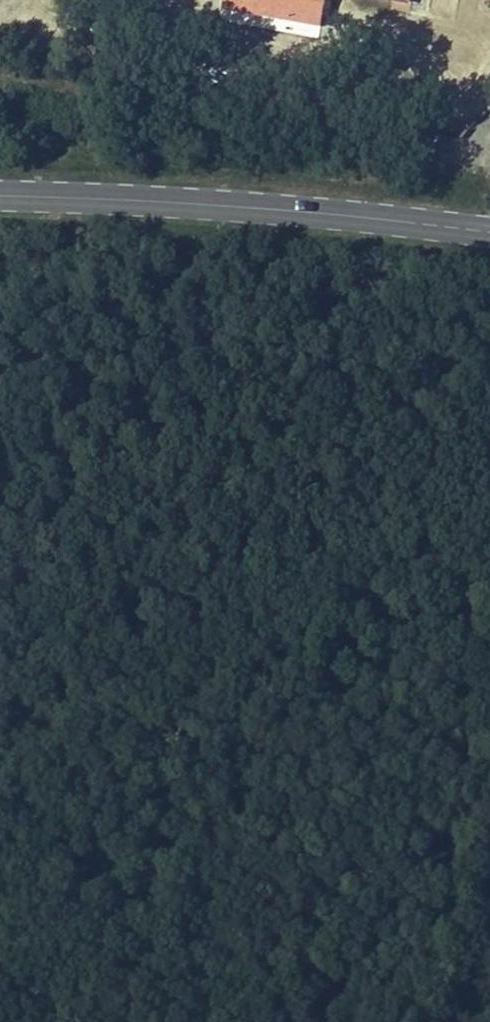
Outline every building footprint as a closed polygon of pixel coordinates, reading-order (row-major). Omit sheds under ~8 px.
[(188,0),(282,18),(285,0),(188,0)]
